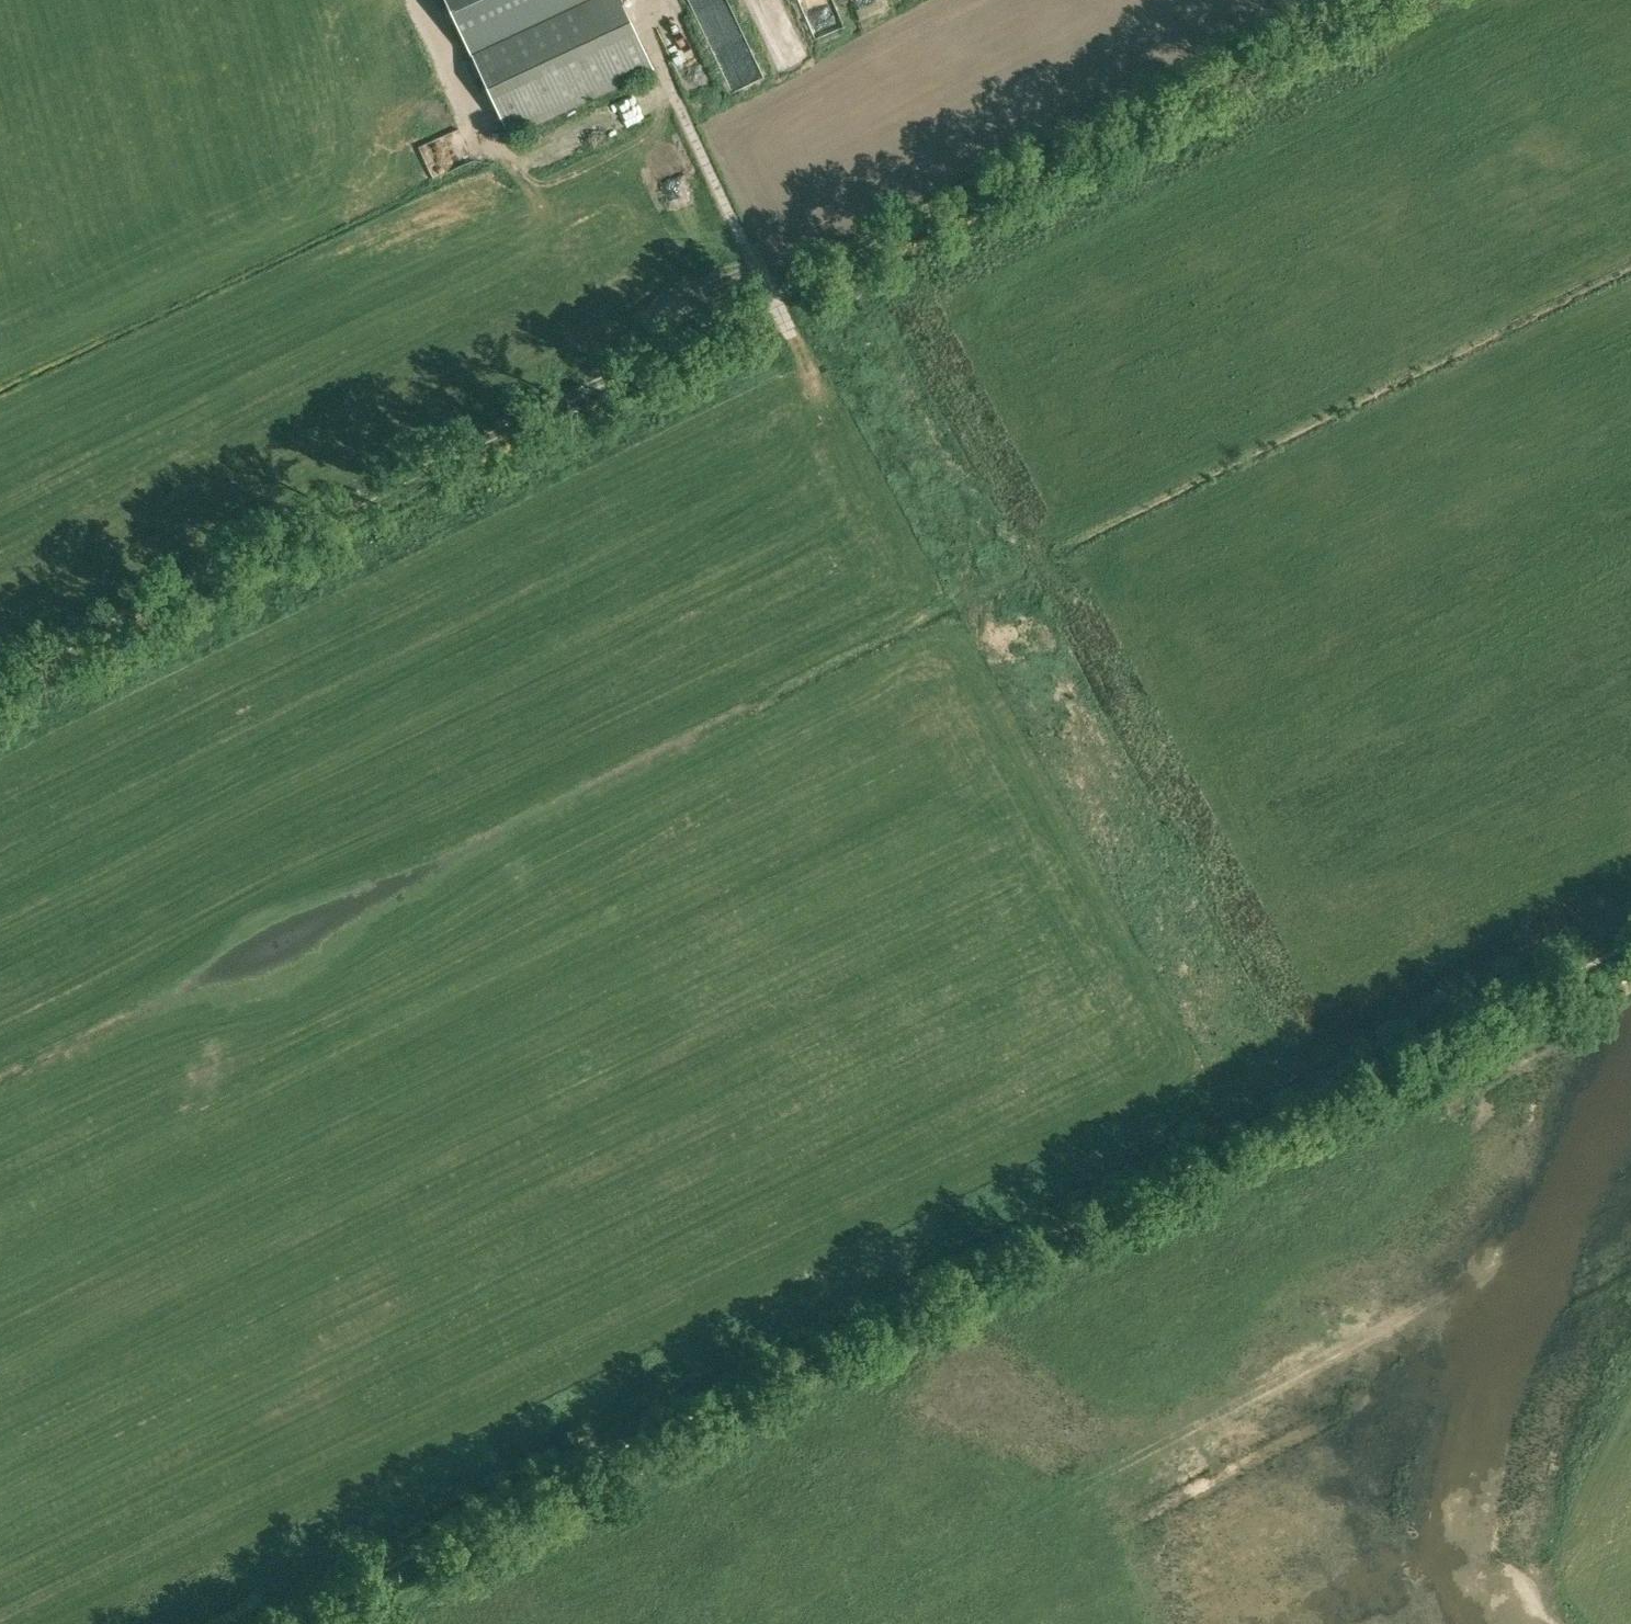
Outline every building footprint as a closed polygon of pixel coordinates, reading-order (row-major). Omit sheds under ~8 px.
[(509,132),(652,65),(621,0),(447,0),(465,38),(509,132)]
